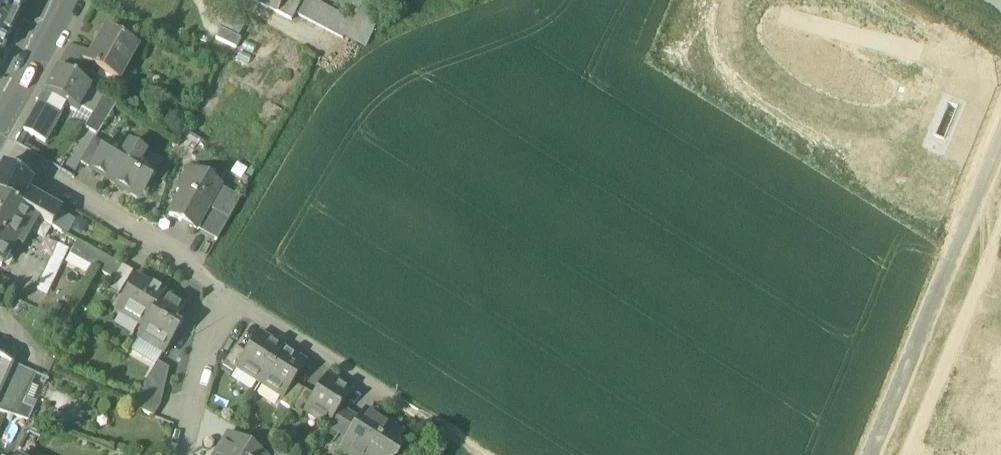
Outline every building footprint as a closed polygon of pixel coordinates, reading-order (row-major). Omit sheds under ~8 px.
[(13,28),(11,27),(22,5),(13,0),(0,0),(0,53),(13,28)] [(279,15),(287,0),(250,0),(279,15)] [(279,15),(292,21),(302,0),(287,0),(279,15)] [(312,0),(307,0),(298,16),(343,40),(353,22),(312,0)] [(248,20),(230,11),(221,28),(239,37),(248,20)] [(137,46),(106,29),(91,57),(87,65),(118,82),(137,46)] [(91,57),(71,46),(56,72),(76,84),(87,65),(91,57)] [(76,84),(56,72),(44,94),(65,107),(76,113),(80,107),(89,91),(76,84)] [(89,91),(80,107),(92,114),(101,98),(89,91)] [(65,107),(44,94),(23,131),(45,143),(65,107)] [(115,106),(101,98),(92,114),(93,115),(85,129),(97,136),(106,121),(115,106)] [(118,139),(109,155),(97,174),(105,179),(125,145),(118,139)] [(106,149),(94,142),(81,164),(97,174),(109,155),(104,152),(106,149)] [(160,165),(125,145),(105,179),(139,199),(160,165)] [(3,167),(0,172),(0,198),(38,219),(52,227),(60,213),(27,195),(31,185),(3,167)] [(240,200),(188,171),(176,192),(181,195),(169,216),(196,231),(196,230),(208,208),(229,220),(240,200)] [(0,198),(0,266),(1,267),(21,232),(28,236),(38,219),(0,198)] [(229,220),(208,208),(196,230),(217,242),(229,220)] [(72,221),(60,213),(52,227),(64,235),(72,221)] [(122,267),(81,244),(73,258),(114,280),(122,267)] [(133,272),(122,266),(114,280),(108,290),(118,296),(126,283),(133,272)] [(0,279),(0,293),(11,298),(16,287),(0,279)] [(150,288),(134,279),(115,311),(143,328),(163,295),(165,293),(152,285),(150,288)] [(184,308),(163,295),(143,328),(138,338),(164,354),(178,333),(174,330),(181,319),(179,317),(184,308)] [(245,353),(236,368),(260,383),(281,349),(258,334),(245,353)] [(245,353),(235,347),(223,366),(233,373),(236,368),(245,353)] [(306,365),(281,349),(260,383),(284,398),(294,384),(306,365)] [(0,360),(0,392),(12,365),(0,360)] [(157,363),(137,397),(159,407),(168,370),(157,363)] [(0,392),(0,411),(16,417),(35,375),(12,365),(0,392)] [(326,377),(322,383),(314,396),(304,411),(328,427),(341,407),(350,393),(326,377)] [(284,398),(281,404),(290,410),(303,390),(294,384),(284,398)] [(303,390),(290,410),(301,417),(304,411),(314,396),(303,390)] [(159,407),(137,397),(131,408),(153,418),(159,407)] [(361,420),(341,407),(328,427),(348,440),(361,420)] [(369,415),(364,422),(361,420),(348,440),(344,447),(356,454),(397,454),(398,454),(396,445),(392,442),(399,431),(380,419),(378,421),(369,415)] [(229,436),(217,454),(260,454),(256,452),(229,436)] [(261,443),(256,452),(260,454),(280,454),(261,443)]
